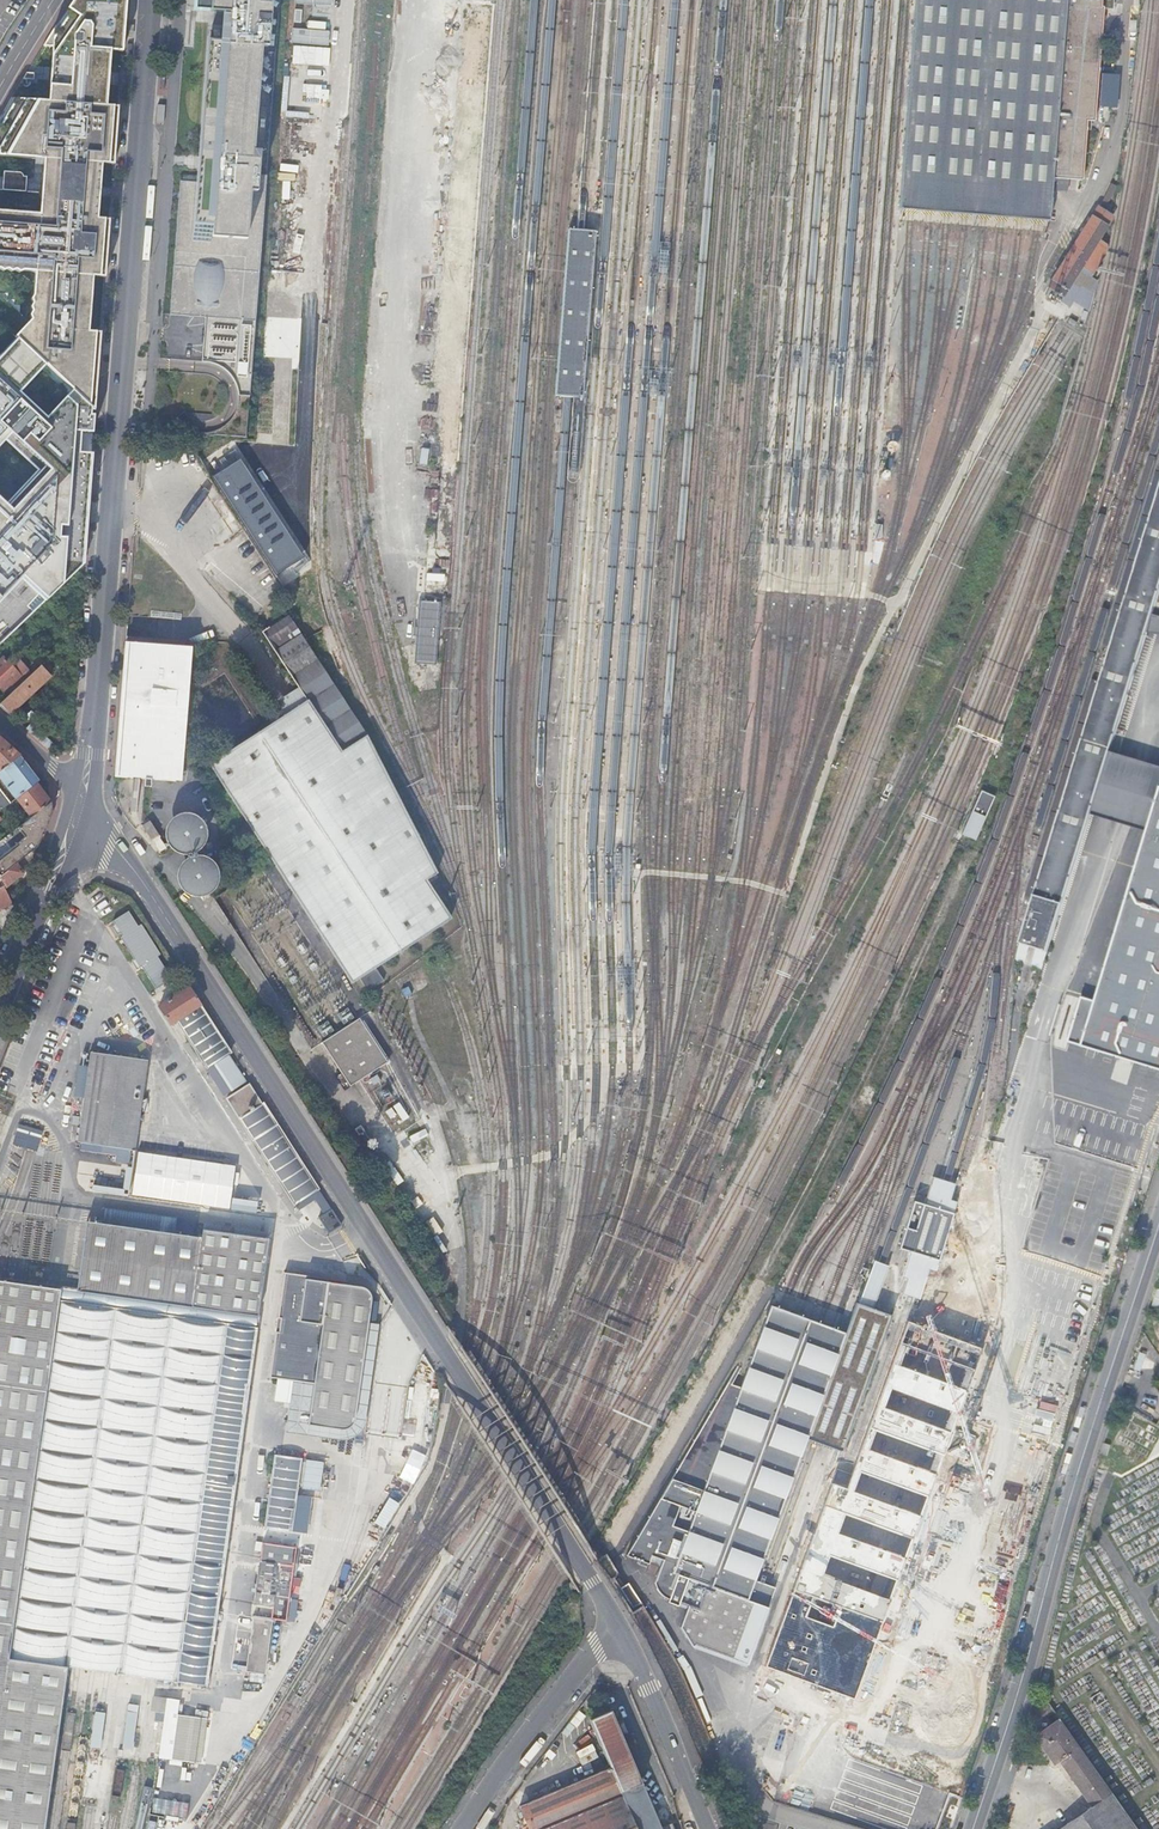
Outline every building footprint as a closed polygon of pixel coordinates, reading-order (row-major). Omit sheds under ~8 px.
[(50,34),(43,44),(53,45),(51,70),(49,100),(12,97),(0,117),(0,154),(44,158),(42,185),(39,213),(0,210),(0,269),(3,271),(7,269),(11,271),(15,270),(19,272),(23,270),(34,271),(32,295),(30,298),(32,302),(30,306),(31,310),(29,314),(31,319),(15,335),(95,409),(96,396),(99,354),(100,331),(88,330),(93,275),(105,276),(109,218),(97,217),(99,190),(101,163),(114,164),(118,105),(106,104),(108,78),(110,50),(122,51),(126,0),(73,0),(50,34)] [(209,11),(223,12),(221,40),(207,40),(198,176),(180,174),(170,314),(205,316),(202,361),(203,361),(206,361),(208,361),(209,361),(210,362),(213,362),(214,363),(217,364),(218,364),(220,365),(221,366),(223,367),(224,368),(226,369),(227,371),(228,372),(229,373),(230,374),(231,376),(232,377),(233,379),(234,380),(235,382),(236,384),(237,386),(237,388),(237,390),(241,390),(256,391),(259,324),(266,201),(259,201),(261,181),(263,152),(257,151),(264,47),(270,48),(274,0),(210,0),(209,11)] [(194,9),(209,11),(210,0),(195,0),(194,9)] [(900,211),(910,212),(931,213),(948,215),(965,216),(986,218),(1003,219),(1021,220),(1039,222),(1050,222),(1053,180),(1082,180),(1087,121),(1095,123),(1104,9),(1102,9),(1103,1),(1111,1),(1111,0),(916,0),(900,211)] [(1103,72),(1102,105),(1119,106),(1120,73),(1103,72)] [(19,171),(4,170),(3,182),(3,189),(18,190),(18,183),(19,171)] [(1105,212),(1097,208),(1092,216),(1100,220),(1105,212)] [(1070,284),(1106,226),(1092,217),(1055,275),(1056,276),(1053,280),(1066,289),(1070,283),(1070,284)] [(83,566),(84,548),(95,409),(15,335),(0,321),(0,643),(83,566)] [(1021,938),(1051,945),(1097,793),(1112,743),(1158,588),(1158,488),(1021,938)] [(421,600),(418,661),(439,662),(442,601),(421,600)] [(269,629),(262,634),(308,704),(304,709),(211,770),(270,861),(352,983),(358,979),(374,968),(450,917),(424,877),(436,870),(370,741),(289,618),(270,631),(269,629)] [(157,642),(126,640),(115,775),(145,778),(144,785),(151,786),(151,778),(175,780),(185,645),(157,642)] [(12,685),(20,677),(3,659),(0,661),(0,688),(3,691),(11,684),(12,685)] [(877,670),(880,671),(883,662),(875,659),(872,668),(874,669),(873,671),(876,672),(877,670)] [(45,662),(0,704),(0,708),(8,715),(15,708),(42,683),(50,675),(45,669),(49,665),(45,662)] [(20,756),(0,738),(0,772),(20,756)] [(1154,811),(1158,795),(1158,758),(1112,743),(1097,793),(1154,811)] [(17,798),(34,785),(39,782),(20,756),(0,772),(0,811),(17,798)] [(32,817),(51,802),(47,798),(43,801),(41,798),(44,795),(45,794),(41,789),(38,784),(35,786),(34,785),(17,798),(32,817)] [(995,797),(981,792),(963,837),(977,843),(995,797)] [(1158,1035),(1158,795),(1154,811),(1096,998),(1082,994),(1068,1038),(1104,1049),(1158,1035)] [(37,847),(39,843),(52,810),(51,802),(32,817),(0,841),(0,876),(37,847)] [(183,850),(186,851),(190,851),(194,850),(198,848),(201,846),(204,844),(206,841),(208,837),(209,834),(210,830),(210,826),(209,822),(208,819),(206,815),(203,812),(200,810),(197,808),(193,807),(189,806),(185,806),(181,807),(178,809),(175,811),(172,813),(169,816),(167,820),(166,823),(166,827),(166,831),(166,835),(168,838),(170,842),(172,845),(175,847),(179,849),(183,850)] [(149,822),(141,826),(151,841),(158,837),(149,822)] [(29,869),(37,847),(0,876),(0,877),(5,887),(26,871),(29,869)] [(197,894),(199,894),(202,894),(204,894),(206,893),(210,892),(213,890),(216,887),(218,884),(220,881),(221,878),(221,874),(221,870),(221,866),(219,863),(217,860),(215,857),(212,855),(209,853),(205,852),(202,851),(198,851),(194,852),(191,853),(187,855),(184,857),(182,860),(180,863),(179,867),(178,871),(178,874),(179,878),(180,881),(182,885),(184,888),(187,890),(190,892),(194,893),(197,894)] [(14,906),(0,880),(0,911),(2,910),(7,921),(14,906)] [(130,914),(115,924),(124,939),(122,941),(141,971),(144,969),(158,992),(174,982),(159,959),(162,958),(142,927),(140,929),(130,914)] [(382,979),(374,968),(358,979),(366,989),(382,979)] [(189,986),(182,991),(159,1006),(170,1024),(176,1020),(188,1039),(206,1067),(231,1052),(189,986)] [(387,1063),(358,1019),(321,1044),(349,1087),(387,1063)] [(182,1042),(188,1039),(176,1020),(170,1024),(182,1042)] [(1104,1049),(1158,1067),(1158,1035),(1104,1049)] [(92,1051),(79,1141),(136,1149),(149,1059),(92,1051)] [(318,1188),(258,1095),(256,1096),(245,1079),(223,1093),(294,1204),(318,1188)] [(1075,1328),(1081,1330),(1086,1329),(1139,1165),(1100,1168),(1097,1177),(1111,1182),(1098,1183),(1099,1193),(1092,1194),(1086,1214),(1085,1206),(1082,1206),(1074,1203),(1071,1213),(1058,1214),(1058,1208),(1055,1208),(1053,1215),(1036,1216),(1029,1236),(1030,1242),(1053,1240),(1054,1251),(1042,1252),(1060,1258),(1059,1245),(1069,1245),(1072,1278),(1071,1277),(1075,1328)] [(1077,1197),(1077,1186),(1069,1187),(1069,1181),(1060,1182),(1060,1177),(1045,1178),(1046,1188),(1055,1187),(1056,1198),(1077,1197)] [(952,1215),(914,1203),(899,1250),(938,1262),(952,1215)] [(69,1666),(83,1669),(94,1670),(109,1673),(135,1676),(150,1678),(164,1680),(195,1684),(206,1686),(270,1237),(204,1228),(202,1236),(88,1220),(78,1289),(0,1278),(0,1828),(44,1828),(69,1666)] [(331,1278),(286,1272),(272,1377),(316,1383),(331,1278)] [(806,1443),(847,1333),(834,1328),(821,1323),(798,1315),(783,1310),(770,1305),(740,1387),(728,1382),(626,1555),(649,1564),(652,1556),(663,1560),(654,1582),(655,1583),(660,1582),(659,1584),(657,1588),(656,1588),(659,1592),(662,1595),(665,1597),(667,1594),(670,1595),(668,1602),(687,1608),(680,1626),(693,1646),(748,1665),(775,1588),(754,1581),(806,1443)] [(855,1306),(847,1333),(806,1443),(814,1446),(840,1455),(889,1318),(864,1309),(855,1306)] [(831,1483),(765,1665),(852,1697),(980,1348),(907,1321),(846,1488),(831,1483)] [(1111,1444),(1104,1441),(1100,1453),(1106,1455),(1111,1444)] [(276,1456),(265,1527),(292,1531),(303,1459),(276,1456)] [(261,1541),(250,1670),(268,1671),(273,1618),(297,1620),(299,1598),(292,1597),(293,1586),(302,1586),(303,1576),(296,1575),(298,1544),(261,1541)] [(633,1609),(641,1604),(628,1583),(620,1589),(633,1609)] [(671,1823),(660,1828),(620,1733),(611,1711),(589,1720),(610,1768),(519,1806),(529,1828),(674,1828),(671,1823)] [(1059,1719),(1034,1736),(1054,1765),(1060,1761),(1072,1779),(1091,1806),(1059,1828),(1137,1828),(1059,1719)]
